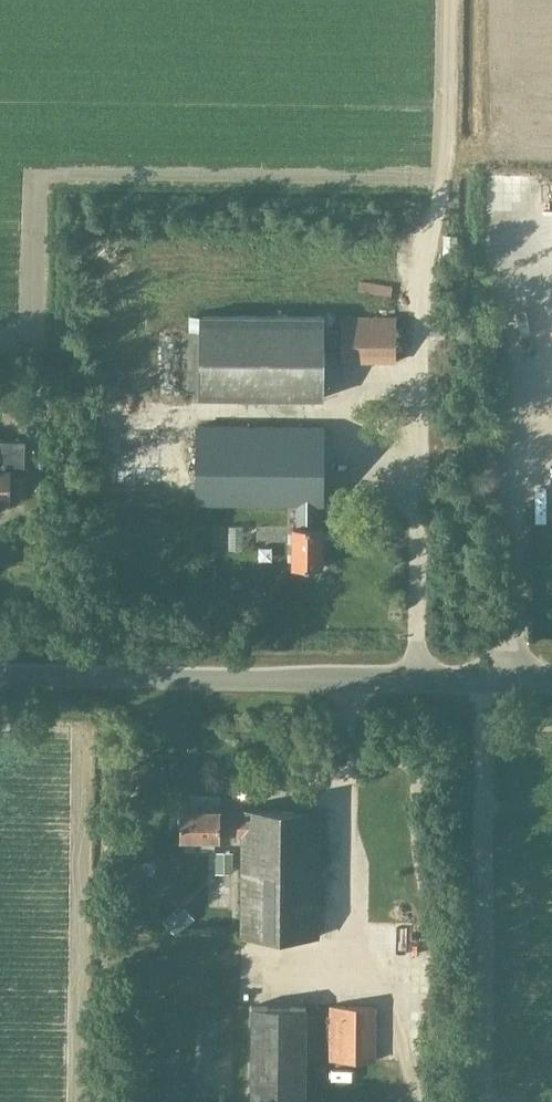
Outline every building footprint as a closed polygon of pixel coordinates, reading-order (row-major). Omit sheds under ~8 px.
[(202,313),(201,395),(323,396),(324,315),(202,313)] [(395,361),(395,316),(341,316),(340,360),(395,361)] [(137,401),(136,488),(178,489),(180,402),(137,401)] [(321,503),(322,426),(196,425),(196,502),(297,502),(297,524),(292,524),(292,565),(321,565),(321,525),(316,525),(316,503),(321,503)] [(10,503),(10,474),(24,474),(24,440),(0,440),(0,502),(10,503)] [(317,935),(319,809),(242,808),(242,814),(219,813),(220,808),(179,808),(179,837),(219,837),(219,833),(241,833),(240,934),(317,935)] [(157,922),(170,936),(182,925),(168,911),(157,922)] [(249,1101),(303,1101),(305,1006),(251,1005),(249,1101)] [(373,1059),(373,1005),(329,1005),(329,1059),(373,1059)]
